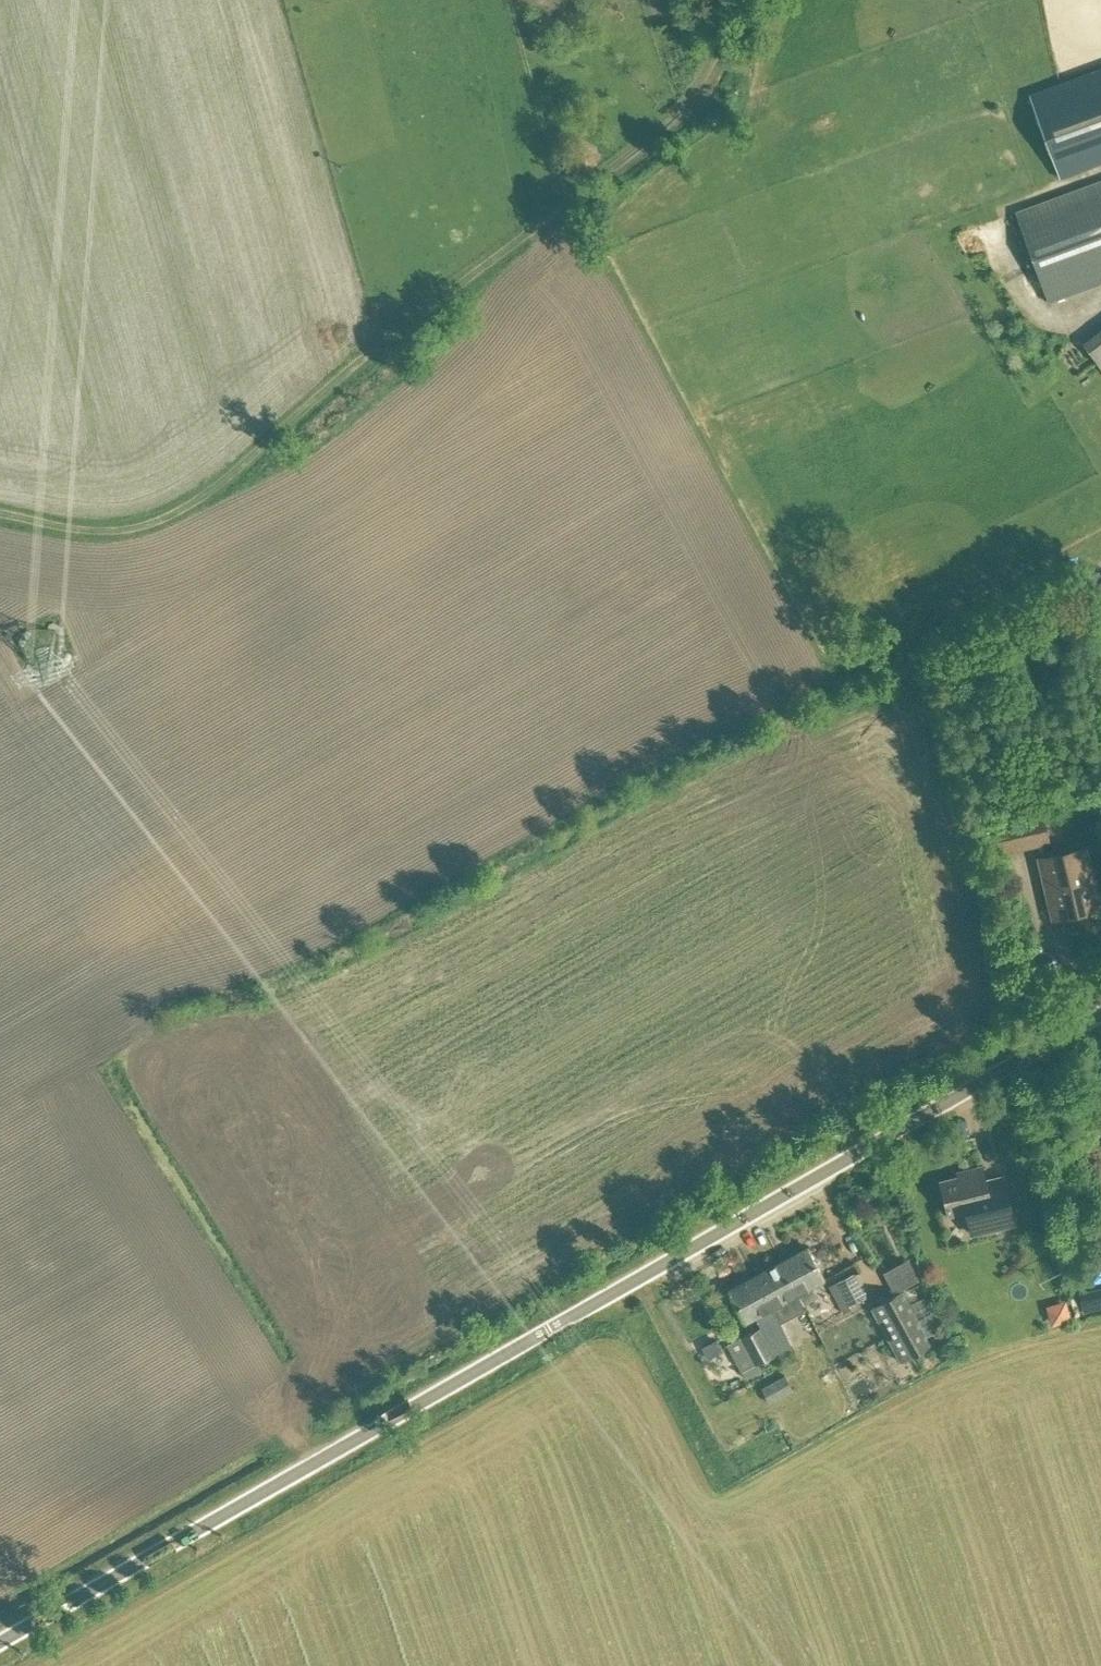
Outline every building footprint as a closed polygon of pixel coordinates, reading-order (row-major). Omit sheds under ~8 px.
[(1029,95),(1060,178),(1100,163),(1100,69),(1029,95)] [(1100,285),(1100,181),(1015,212),(1048,304),(1100,285)] [(1082,342),(1100,368),(1100,328),(1082,342)] [(1002,851),(1049,840),(1043,814),(1033,817),(1031,807),(998,815),(1000,824),(996,825),(1002,851)] [(1053,916),(1099,905),(1086,848),(1040,859),(1053,916)] [(1013,1222),(1004,1184),(1002,1174),(985,1178),(982,1166),(962,1170),(963,1174),(939,1180),(948,1216),(967,1211),(972,1232),(1013,1222)] [(781,1261),(798,1292),(824,1278),(807,1246),(781,1261)] [(803,1304),(798,1292),(781,1261),(754,1275),(772,1306),(777,1318),(780,1322),(806,1308),(803,1304)] [(852,1273),(836,1281),(828,1285),(843,1312),(851,1308),(849,1305),(865,1297),(852,1273)] [(777,1318),(772,1306),(754,1275),(728,1289),(745,1320),(758,1314),(763,1325),(777,1318)] [(902,1290),(891,1296),(871,1307),(900,1359),(930,1343),(902,1290)] [(1071,1320),(1067,1299),(1044,1304),(1048,1324),(1071,1320)] [(773,1354),(759,1326),(738,1336),(753,1365),(773,1354)] [(738,1336),(725,1344),(740,1372),(753,1365),(738,1336)] [(784,1374),(760,1387),(769,1403),(793,1391),(784,1374)]
